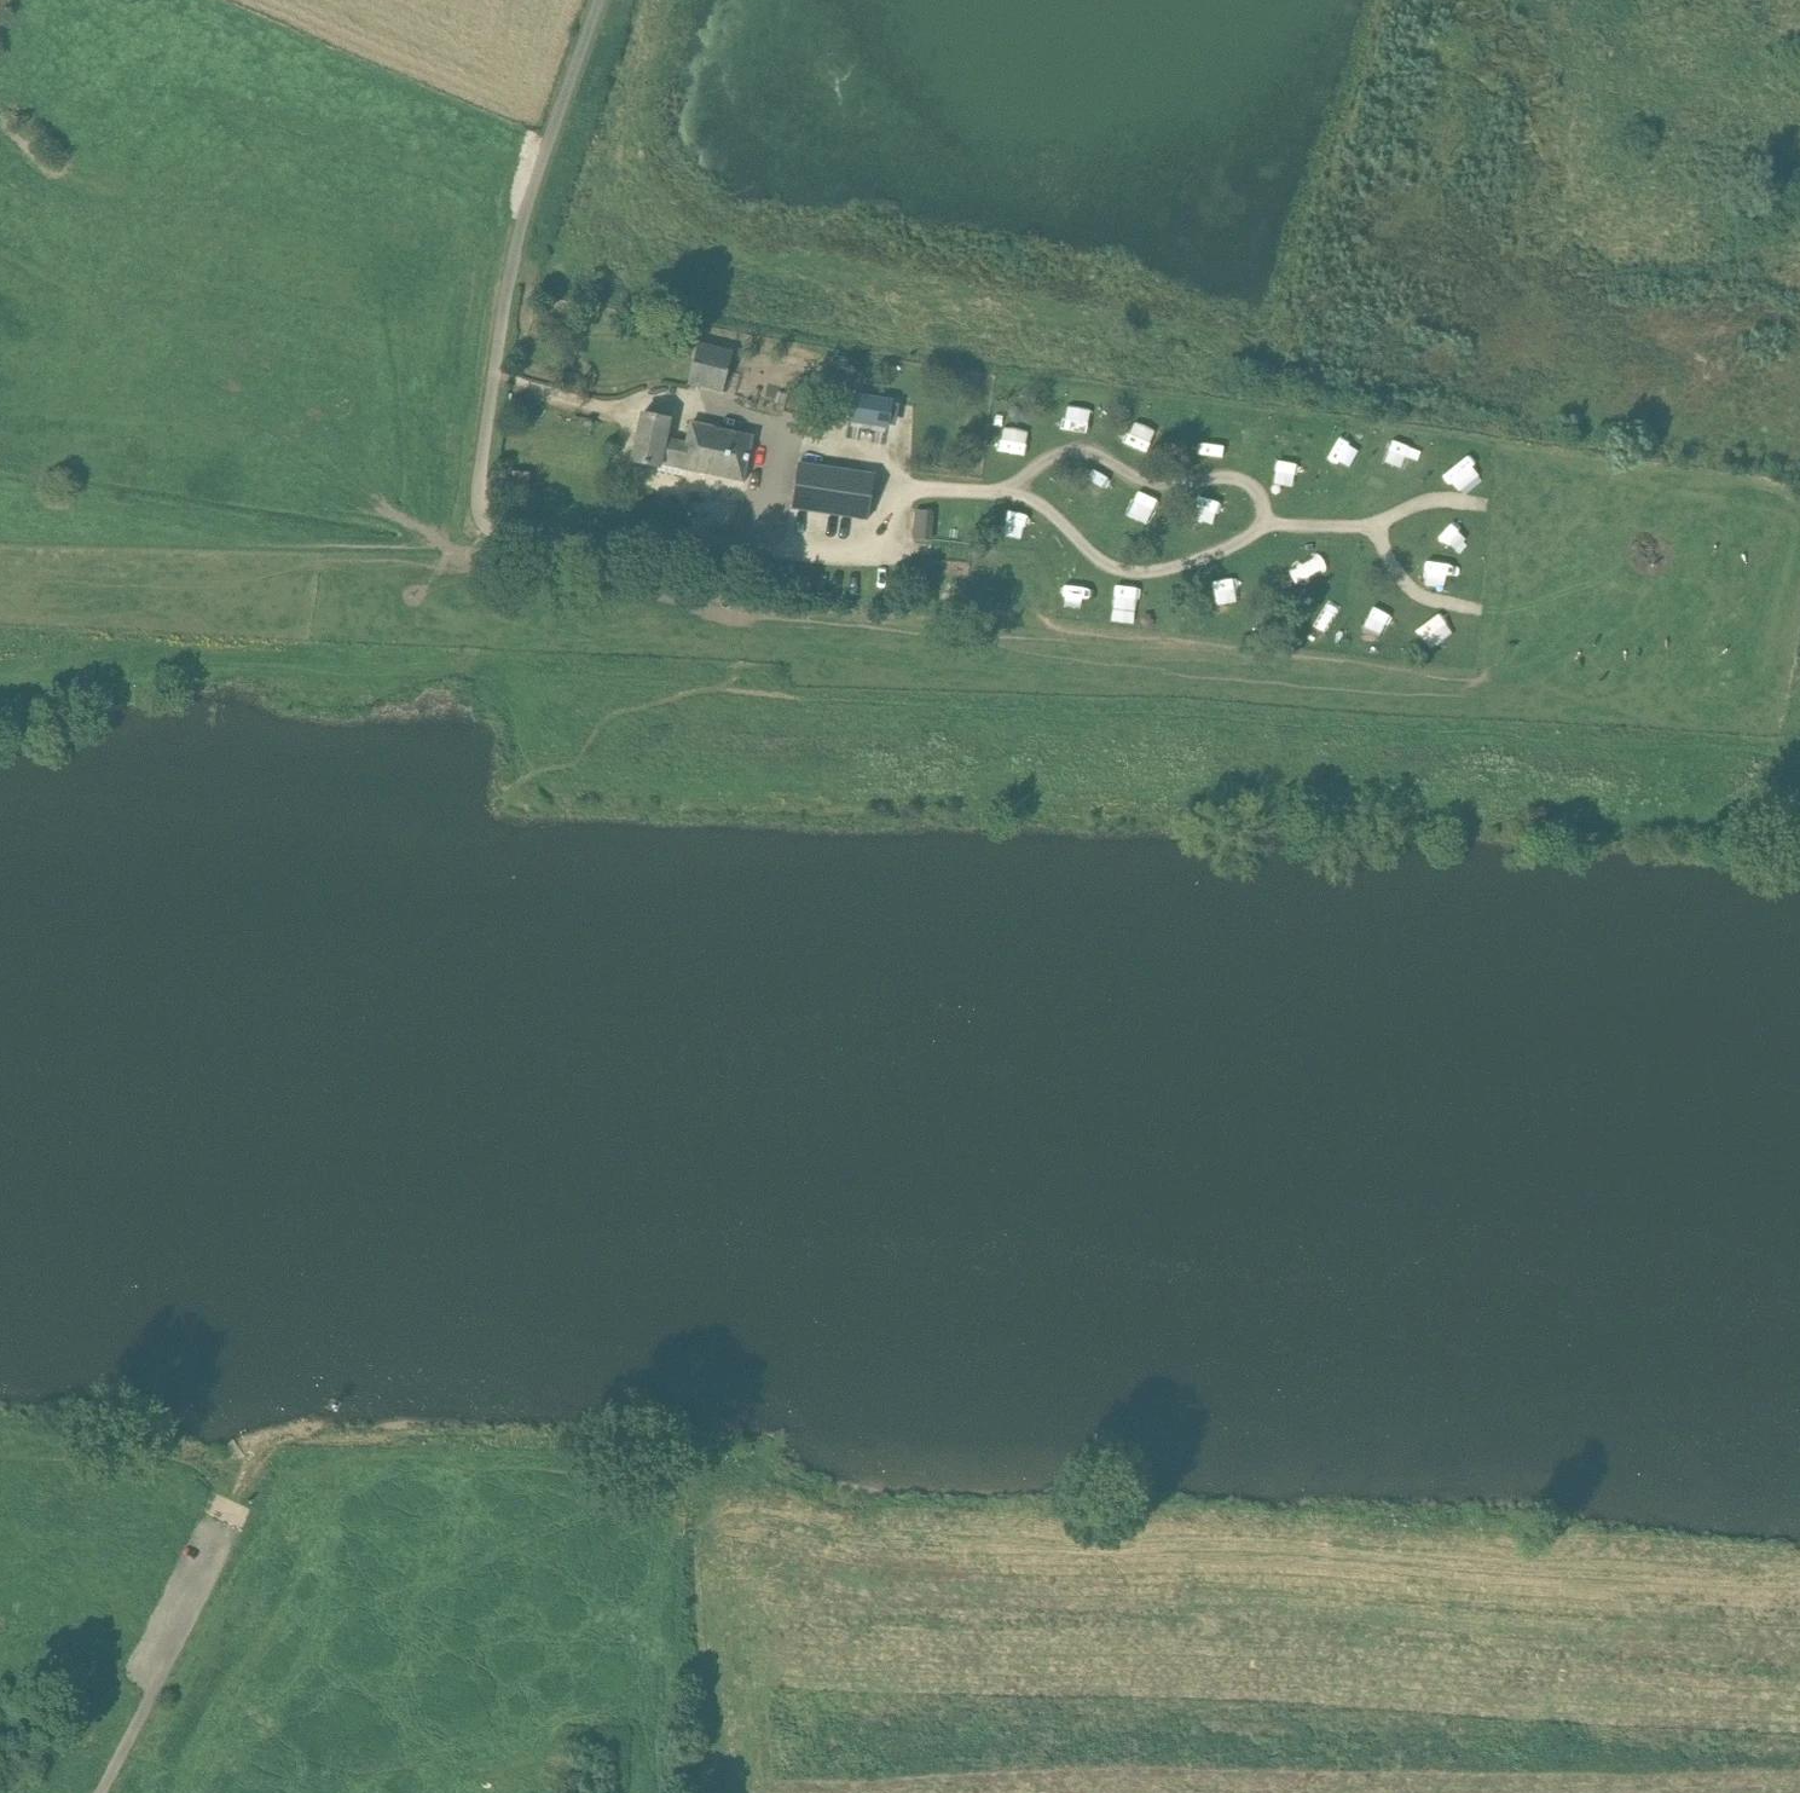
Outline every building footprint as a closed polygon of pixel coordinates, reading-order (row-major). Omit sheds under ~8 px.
[(699,340),(688,384),(723,393),(734,349),(699,340)] [(857,392),(852,417),(891,425),(896,400),(857,392)] [(643,414),(633,462),(659,467),(660,459),(682,463),(681,470),(744,482),(752,437),(691,426),(687,445),(662,440),(666,418),(643,414)] [(792,508),(869,519),(875,475),(798,464),(792,508)] [(914,508),(913,539),(936,539),(936,509),(914,508)] [(864,566),(863,589),(876,590),(878,568),(864,566)]
